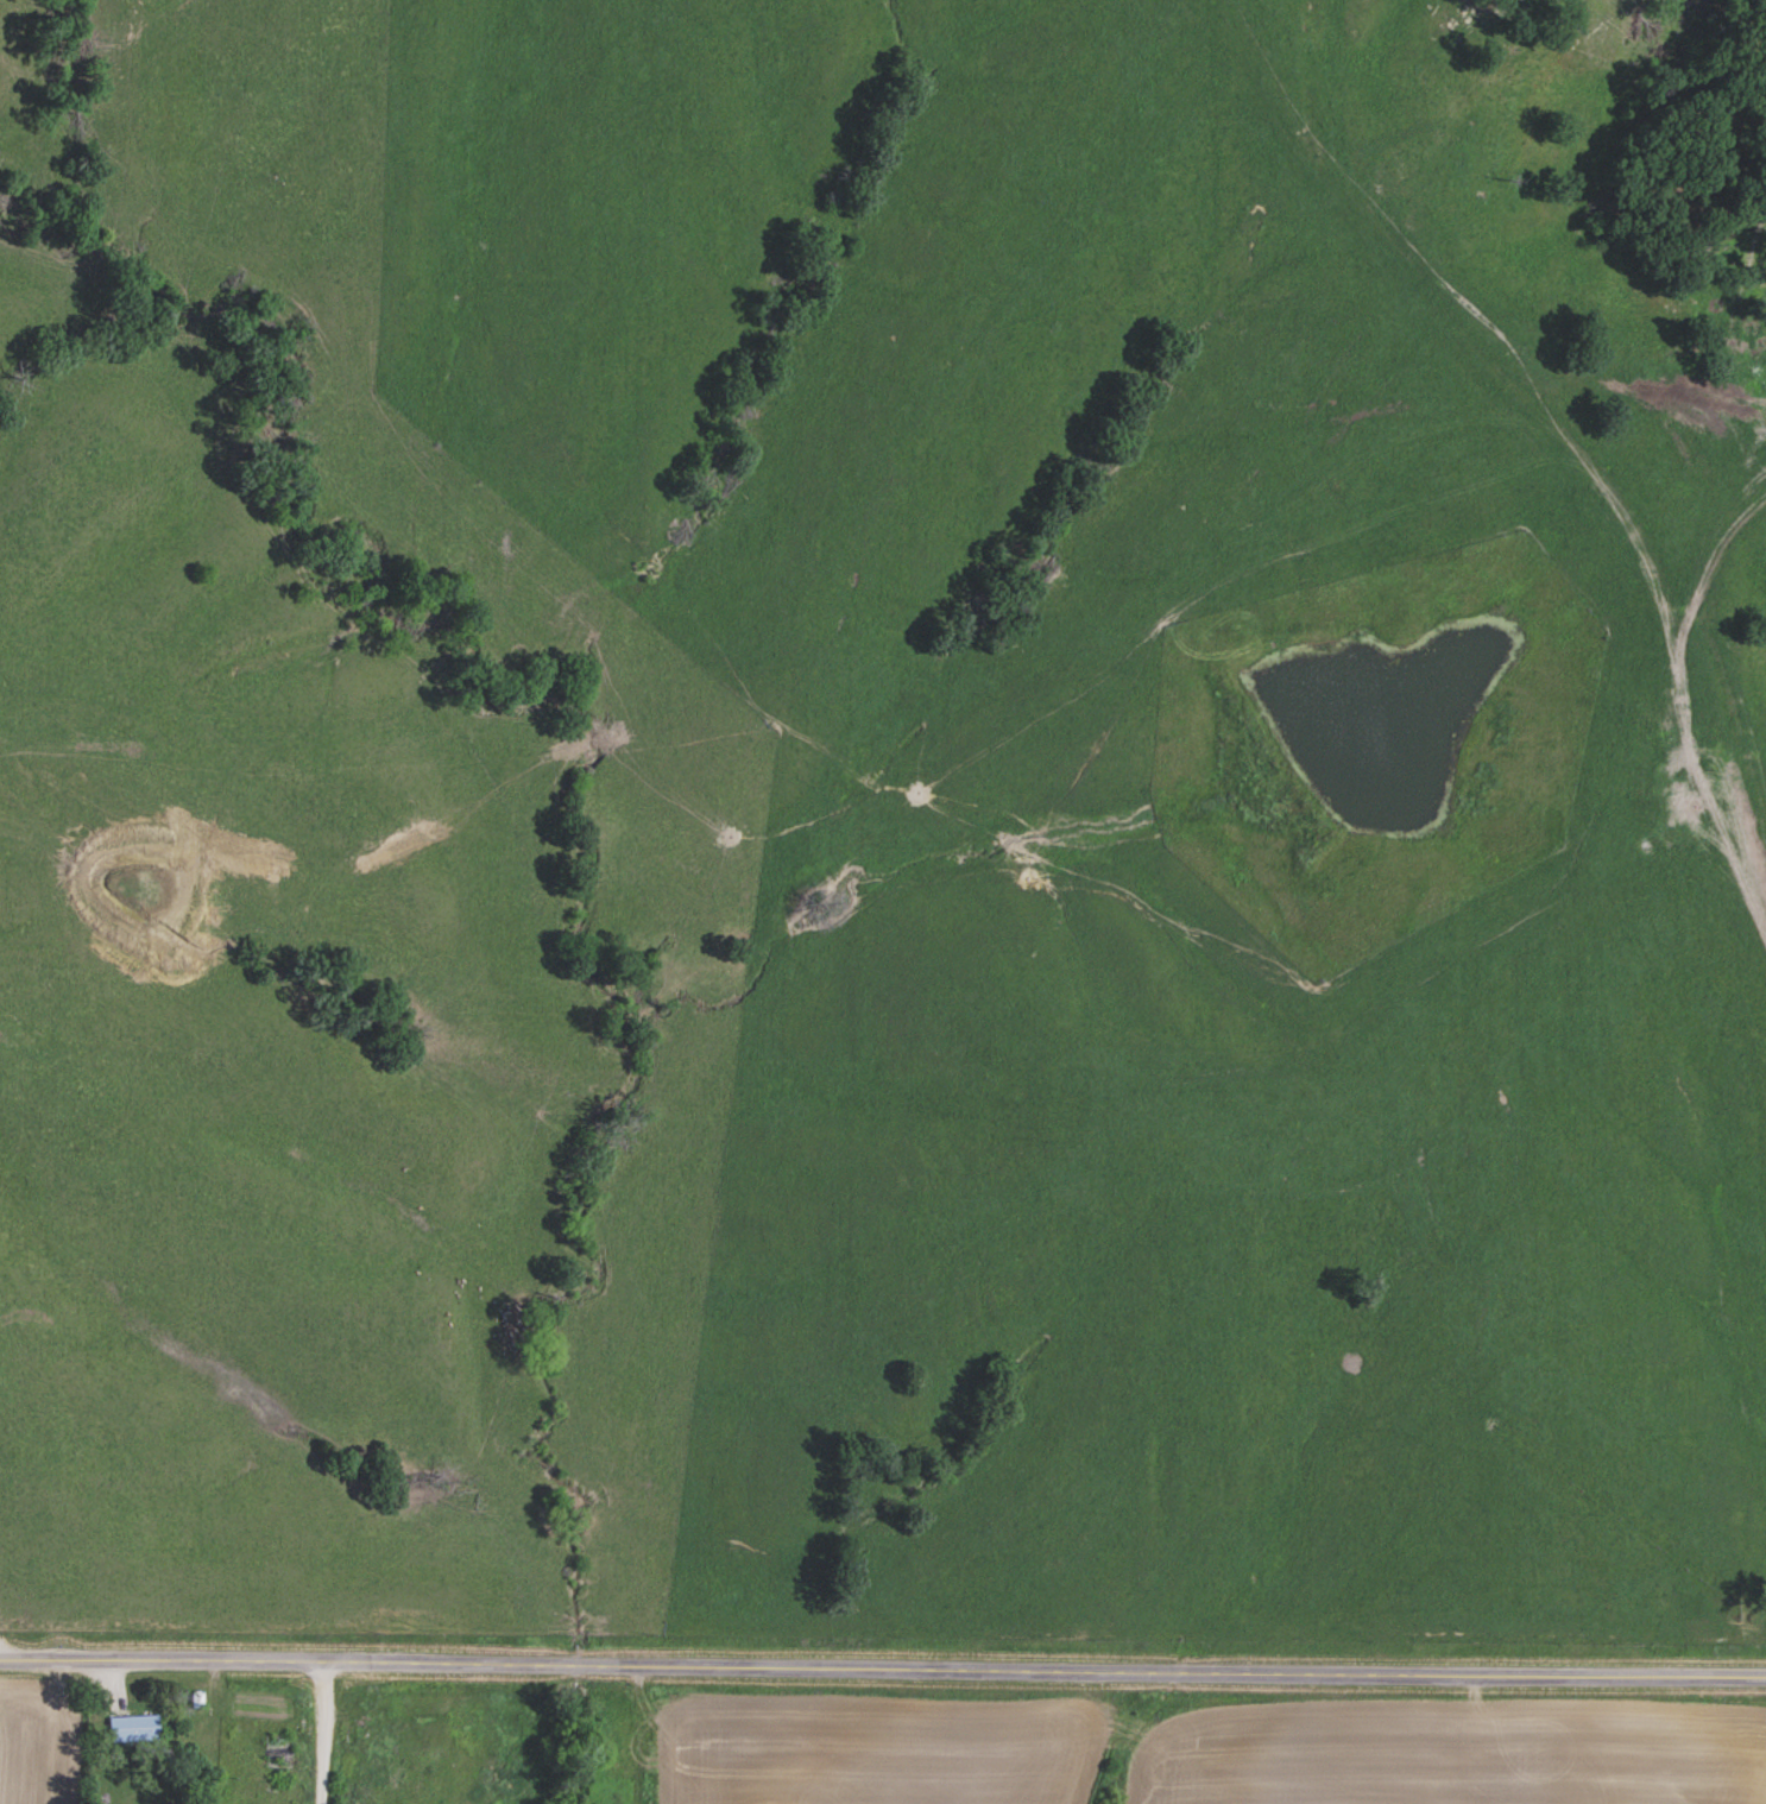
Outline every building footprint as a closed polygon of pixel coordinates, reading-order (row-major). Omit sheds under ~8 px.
[(206,1692),(197,1692),(197,1707),(206,1707),(206,1692)] [(163,1741),(163,1715),(108,1717),(109,1743),(163,1741)] [(302,1735),(271,1735),(271,1760),(302,1760),(302,1735)]
